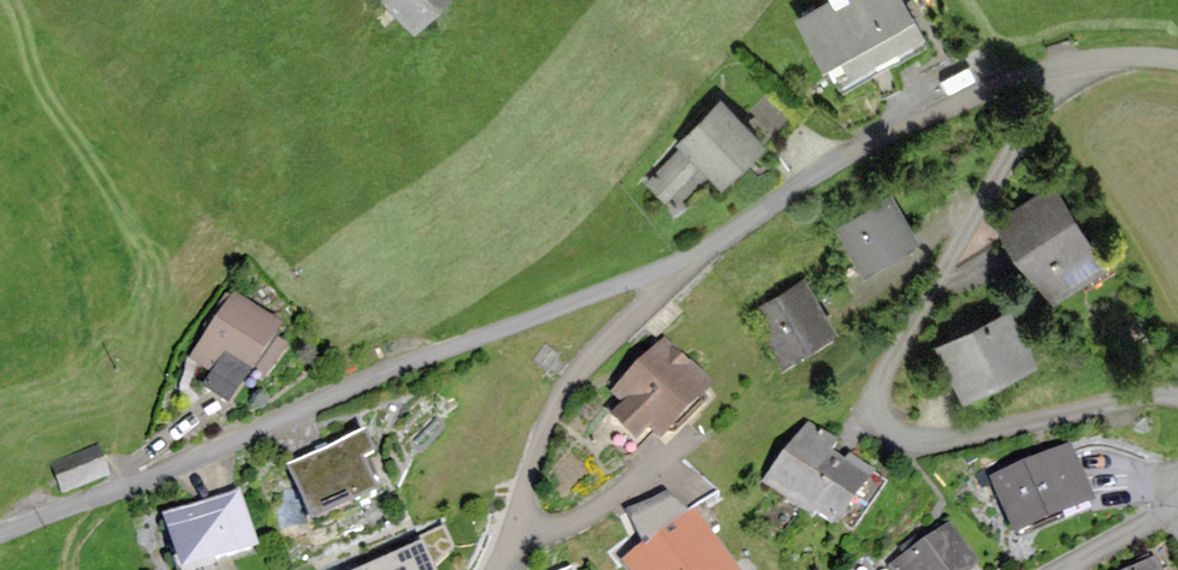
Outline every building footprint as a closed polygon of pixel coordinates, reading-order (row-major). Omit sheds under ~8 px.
[(419,34),(452,0),(383,0),(419,34)] [(798,14),(841,88),(920,41),(915,33),(926,27),(910,0),(822,0),(798,14)] [(679,147),(644,182),(672,209),(708,172),(721,185),(764,141),(718,97),(674,142),(679,147)] [(1054,184),(998,221),(1051,299),(1107,263),(1054,184)] [(891,193),(839,225),(865,269),(918,237),(891,193)] [(789,283),(754,302),(786,360),(835,333),(803,275),(789,283)] [(234,292),(187,358),(209,374),(199,388),(226,407),(251,372),(262,380),(287,344),(276,336),(283,326),(234,292)] [(1008,305),(934,343),(962,398),(1036,361),(1008,305)] [(663,340),(610,393),(621,405),(611,416),(636,440),(649,427),(663,441),(714,390),(663,340)] [(808,425),(771,479),(845,530),(883,476),(808,425)] [(365,432),(284,467),(311,528),(378,499),(362,462),(376,456),(365,432)] [(98,446),(52,462),(62,493),(109,476),(98,446)] [(1070,448),(993,478),(1015,534),(1092,505),(1070,448)] [(166,517),(183,569),(193,569),(257,550),(239,494),(166,517)] [(626,512),(641,548),(685,518),(669,494),(626,512)] [(623,561),(629,569),(733,569),(693,512),(685,518),(641,548),(623,561)] [(889,565),(891,569),(979,569),(952,528),(889,565)] [(367,569),(433,569),(421,547),(367,569)] [(1132,569),(1160,569),(1154,558),(1132,569)]
